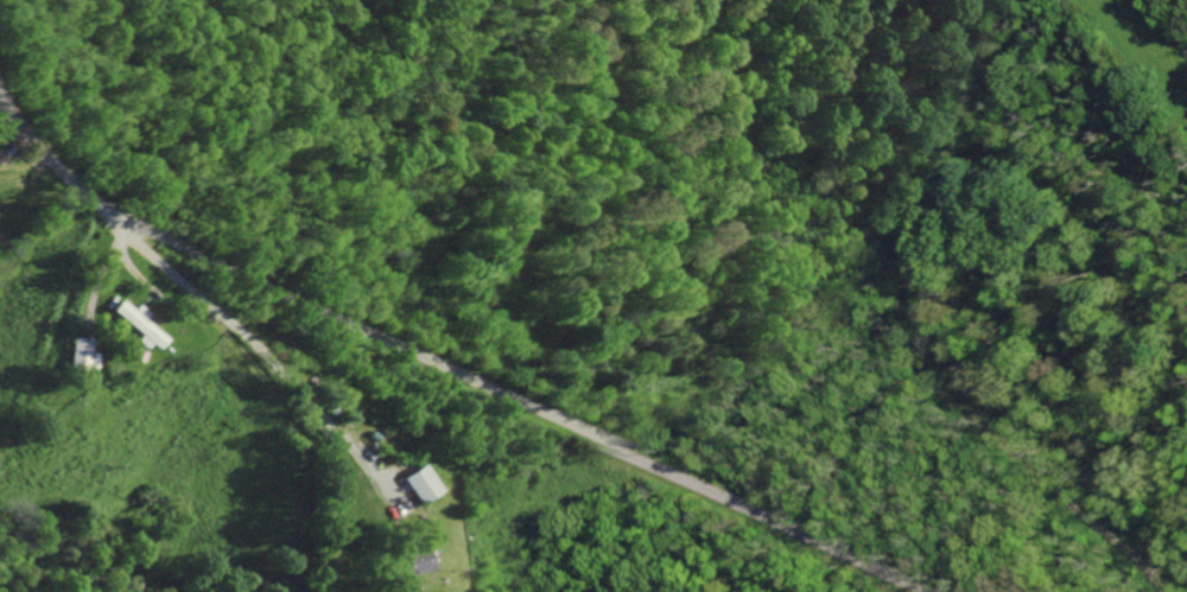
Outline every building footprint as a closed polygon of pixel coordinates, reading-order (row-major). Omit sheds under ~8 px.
[(143,315),(132,304),(126,311),(114,300),(105,309),(135,336),(133,338),(151,353),(162,340),(139,320),(143,315)] [(88,339),(68,338),(66,366),(86,367),(88,339)] [(390,477),(408,504),(428,491),(409,464),(390,477)] [(386,578),(420,569),(414,547),(380,557),(386,578)]
